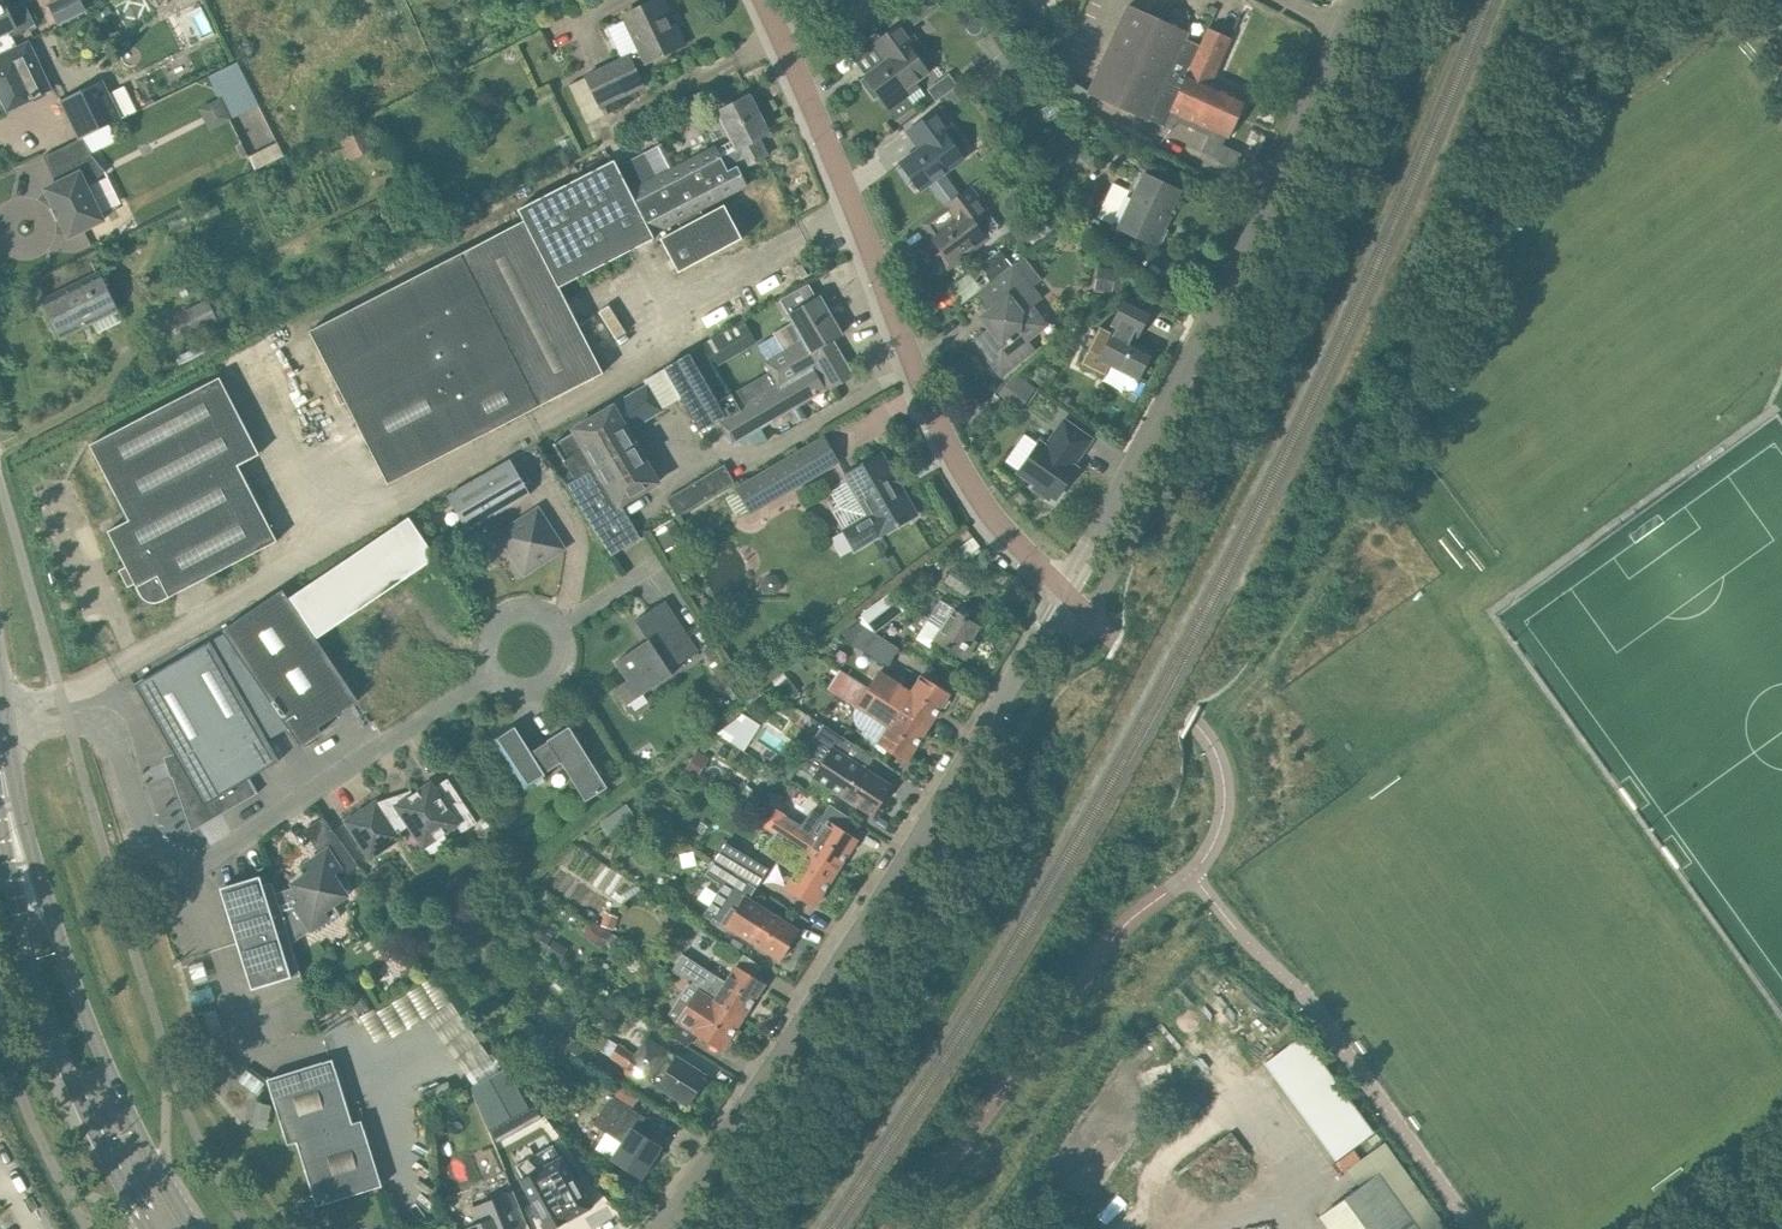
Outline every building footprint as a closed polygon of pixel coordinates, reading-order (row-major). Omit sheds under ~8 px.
[(0,36),(0,35),(25,24),(26,27),(25,27),(26,29),(36,24),(25,2),(8,10),(3,0),(0,0),(0,36)] [(48,4),(58,25),(87,11),(82,0),(56,0),(48,4)] [(585,77),(598,107),(602,105),(602,107),(644,87),(635,69),(686,44),(678,28),(675,30),(661,0),(655,0),(622,16),(624,20),(639,51),(620,60),(585,77)] [(914,5),(924,18),(941,6),(936,0),(921,0),(914,5)] [(1199,44),(1187,39),(1190,32),(1127,3),(1087,92),(1149,120),(1150,119),(1166,126),(1173,111),(1228,136),(1240,110),(1243,110),(1246,104),(1244,101),(1246,97),(1210,80),(1232,32),(1239,18),(1227,11),(1218,31),(1208,27),(1200,44),(1199,44)] [(866,77),(861,81),(875,99),(880,96),(888,107),(888,106),(897,118),(926,97),(915,81),(928,72),(921,63),(929,57),(903,22),(882,37),(872,44),(885,62),(866,76),(866,77)] [(1001,25),(990,33),(1004,51),(1015,43),(1001,25)] [(0,54),(0,92),(9,110),(35,98),(53,89),(31,42),(30,40),(0,54)] [(237,63),(209,76),(229,119),(257,106),(237,63)] [(934,97),(957,85),(950,73),(927,85),(934,97)] [(104,79),(61,100),(71,120),(80,139),(83,137),(123,118),(122,117),(114,99),(104,79)] [(958,85),(947,93),(955,104),(966,96),(958,85)] [(740,170),(765,157),(769,155),(760,138),(770,133),(750,94),(718,110),(734,142),(726,146),(718,150),(727,168),(725,169),(736,190),(748,185),(740,170)] [(598,107),(583,114),(587,123),(603,116),(598,107)] [(902,164),(896,169),(909,186),(915,181),(921,189),(929,183),(945,172),(961,161),(955,151),(965,144),(941,110),(939,107),(915,125),(917,127),(928,143),(919,149),(918,150),(901,162),(902,164)] [(366,123),(339,137),(350,159),(377,147),(366,123)] [(51,153),(44,156),(45,158),(46,158),(58,182),(46,188),(69,236),(103,220),(100,213),(95,202),(87,187),(105,171),(92,156),(91,154),(90,153),(86,142),(83,137),(80,139),(51,153)] [(332,319),(310,330),(389,483),(604,373),(560,287),(655,238),(653,235),(680,221),(680,219),(736,190),(725,169),(727,168),(718,150),(726,146),(725,140),(675,165),(651,177),(640,155),(622,164),(633,187),(630,189),(615,159),(518,209),(524,220),(332,319)] [(278,142),(249,156),(256,170),(285,155),(278,142)] [(1165,222),(1179,190),(1144,173),(1118,225),(1157,245),(1167,223),(1165,222)] [(998,224),(991,214),(970,186),(944,205),(956,221),(932,238),(941,251),(938,253),(948,268),(997,231),(998,224)] [(400,204),(382,213),(389,226),(407,218),(400,204)] [(725,204),(682,227),(661,238),(679,272),(743,238),(725,204)] [(988,330),(975,340),(1002,374),(1033,350),(1025,341),(1038,331),(1040,313),(1034,305),(1043,298),(1034,286),(1042,279),(1024,256),(1010,266),(1009,265),(1008,267),(993,279),(980,291),(991,305),(993,308),(990,310),(988,325),(990,328),(988,330)] [(1099,266),(1095,289),(1113,292),(1113,288),(1115,273),(1116,269),(1099,266)] [(43,300),(61,337),(116,311),(98,274),(43,300)] [(216,295),(173,315),(185,338),(190,335),(219,320),(227,317),(216,295)] [(1088,350),(1082,363),(1105,375),(1111,363),(1118,366),(1139,377),(1152,351),(1131,340),(1134,334),(1138,336),(1152,309),(1130,298),(1125,295),(1108,330),(1101,327),(1089,350),(1088,350)] [(690,352),(665,367),(666,369),(681,396),(701,431),(702,430),(718,421),(732,445),(741,439),(744,444),(769,439),(762,427),(792,410),(799,422),(806,418),(808,417),(801,404),(827,390),(827,392),(854,376),(848,366),(833,339),(842,333),(825,304),(821,297),(820,296),(816,299),(793,312),(787,315),(792,325),(775,335),(784,352),(767,362),(766,363),(771,370),(718,401),(702,373),(690,352)] [(717,341),(726,358),(755,342),(745,325),(717,341)] [(999,395),(1022,408),(1035,385),(1012,372),(999,395)] [(129,519),(259,452),(220,376),(112,433),(90,444),(129,519)] [(567,484),(612,555),(641,538),(621,504),(658,482),(627,429),(662,409),(648,385),(575,429),(576,430),(554,443),(564,461),(575,479),(567,484)] [(1040,440),(1018,472),(1034,484),(1032,487),(1050,499),(1052,496),(1056,499),(1070,479),(1066,476),(1093,438),(1064,418),(1046,444),(1040,440)] [(823,436),(735,486),(737,489),(752,513),(839,463),(823,436)] [(162,600),(278,540),(239,465),(260,454),(259,452),(129,519),(108,530),(126,566),(120,570),(128,586),(135,583),(141,594),(144,598),(148,601),(152,602),(157,602),(162,600)] [(865,514),(841,528),(855,551),(918,514),(883,453),(842,474),(865,514)] [(448,496),(468,530),(531,493),(511,459),(448,496)] [(734,484),(732,482),(723,467),(666,501),(677,519),(734,484)] [(525,573),(563,548),(538,508),(500,534),(525,573)] [(436,557),(423,537),(409,516),(291,596),(318,637),(436,557)] [(676,523),(657,534),(666,550),(686,539),(676,523)] [(946,581),(966,594),(976,579),(956,566),(946,581)] [(226,636),(212,644),(265,735),(286,723),(301,746),(317,735),(314,731),(360,700),(283,588),(221,630),(226,636)] [(865,625),(874,631),(897,615),(885,599),(857,620),(865,625)] [(918,611),(911,622),(922,629),(917,637),(920,639),(931,646),(936,639),(965,658),(977,640),(972,637),(980,625),(955,609),(956,608),(942,599),(941,599),(929,618),(919,612),(918,611)] [(627,705),(637,698),(673,673),(671,669),(698,651),(664,601),(635,620),(648,639),(616,661),(629,679),(615,688),(627,705)] [(900,647),(874,631),(865,625),(853,644),(888,666),(900,647)] [(280,760),(265,735),(210,640),(135,684),(177,757),(168,761),(173,773),(172,774),(192,831),(259,792),(258,791),(257,791),(249,778),(280,760)] [(712,663),(721,657),(714,646),(705,651),(712,663)] [(868,688),(867,689),(929,727),(950,693),(923,677),(916,687),(882,666),(878,672),(868,688)] [(839,671),(829,688),(889,726),(879,742),(888,748),(907,760),(929,727),(867,689),(868,688),(840,670),(839,671)] [(787,676),(776,684),(788,699),(799,690),(796,687),(787,676)] [(742,748),(755,727),(742,720),(722,735),(742,748)] [(608,786),(570,725),(548,739),(548,740),(531,751),(513,722),(489,738),(523,793),(548,777),(545,772),(562,762),(586,800),(608,786)] [(873,814),(892,785),(867,769),(875,757),(879,760),(880,760),(823,723),(814,737),(831,748),(814,775),(873,814)] [(698,750),(690,762),(702,769),(710,757),(699,751),(698,750)] [(477,822),(461,798),(448,778),(434,787),(431,782),(413,794),(412,789),(410,789),(411,795),(398,804),(395,800),(380,805),(377,801),(347,821),(372,859),(404,838),(400,831),(408,826),(423,849),(458,826),(462,832),(477,822)] [(765,802),(754,820),(776,834),(836,872),(857,839),(844,830),(852,818),(830,804),(822,816),(813,810),(812,810),(804,824),(803,826),(765,802)] [(616,809),(600,822),(609,833),(625,821),(616,809)] [(776,834),(766,851),(798,871),(787,888),(815,905),(836,872),(776,834)] [(294,887),(276,892),(292,943),(309,931),(311,934),(315,935),(332,923),(338,919),(338,916),(336,913),(340,911),(334,904),(349,895),(338,879),(359,865),(341,839),(328,848),(305,863),(310,871),(292,883),(294,887)] [(725,840),(714,859),(757,885),(768,866),(725,840)] [(780,959),(799,930),(750,898),(756,888),(714,861),(706,874),(719,883),(717,886),(721,887),(703,915),(712,921),(714,918),(780,959)] [(301,973),(292,943),(276,892),(272,882),(263,884),(260,875),(221,887),(246,970),(252,988),(301,973)] [(601,925),(614,929),(619,916),(606,911),(601,925)] [(554,935),(538,925),(527,942),(543,953),(554,935)] [(560,962),(569,948),(554,939),(545,954),(560,962)] [(683,953),(672,970),(674,972),(678,974),(698,987),(744,1016),(765,984),(754,977),(737,966),(728,981),(683,953)] [(467,1087),(491,1075),(442,972),(357,1012),(371,1041),(432,1012),(467,1087)] [(677,1020),(676,1021),(697,1034),(722,1051),(743,1018),(744,1016),(698,987),(677,1020)] [(333,995),(317,1008),(323,1015),(339,1003),(333,995)] [(1299,1030),(1259,1058),(1331,1160),(1371,1132),(1299,1030)] [(636,1055),(629,1067),(649,1079),(688,1105),(707,1075),(668,1048),(649,1035),(636,1055)] [(608,1038),(601,1050),(611,1056),(611,1057),(625,1066),(628,1068),(629,1067),(636,1055),(619,1043),(619,1044),(608,1038)] [(383,1185),(375,1162),(365,1129),(364,1129),(362,1120),(353,1122),(336,1067),(335,1067),(333,1059),(323,1062),(323,1061),(267,1078),(288,1144),(297,1141),(317,1205),(383,1185)] [(600,1093),(590,1108),(600,1114),(593,1124),(606,1132),(607,1132),(600,1142),(596,1148),(612,1159),(613,1158),(642,1177),(662,1146),(637,1129),(645,1116),(633,1109),(632,1108),(612,1096),(611,1095),(609,1099),(600,1093)] [(534,1123),(543,1118),(536,1105),(531,1108),(527,1110),(534,1123)] [(534,1123),(527,1110),(517,1115),(524,1128),(534,1123)] [(515,1133),(524,1128),(517,1115),(508,1121),(515,1133)] [(515,1133),(508,1121),(499,1126),(506,1138),(515,1133)] [(499,1126),(490,1131),(497,1143),(506,1138),(499,1126)] [(1396,1159),(1383,1141),(1347,1168),(1359,1186),(1319,1215),(1329,1228),(1445,1228),(1396,1159)] [(516,1165),(523,1178),(520,1179),(536,1207),(534,1208),(546,1228),(556,1228),(596,1207),(582,1182),(580,1183),(565,1155),(562,1157),(555,1143),(516,1165)] [(515,1228),(512,1221),(523,1216),(526,1222),(525,1223),(525,1224),(528,1223),(514,1191),(471,1210),(479,1226),(473,1228),(513,1228),(515,1228)]
